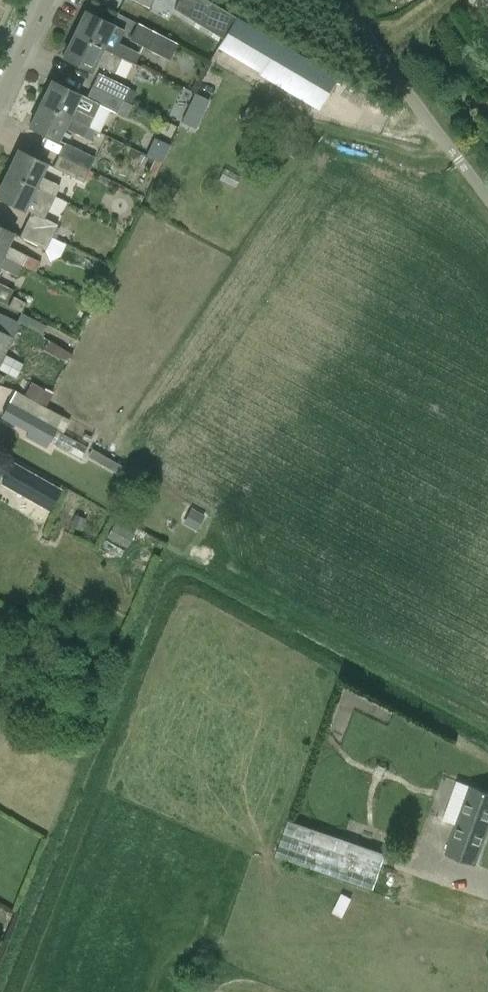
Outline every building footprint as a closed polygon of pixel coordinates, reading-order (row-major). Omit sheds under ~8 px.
[(260,72),(260,73),(320,108),(338,77),(235,17),(206,0),(179,0),(176,8),(224,37),(218,47),(260,72)] [(85,11),(74,34),(121,57),(135,64),(140,54),(105,37),(112,24),(85,11)] [(129,39),(169,60),(177,43),(138,23),(129,39)] [(113,74),(116,68),(121,57),(74,34),(62,57),(90,70),(93,64),(113,74)] [(92,86),(122,100),(129,88),(98,73),(92,86)] [(86,97),(79,93),(51,80),(40,104),(87,126),(92,116),(98,104),(117,112),(122,100),(92,86),(86,97)] [(202,115),(209,100),(194,93),(188,108),(202,115)] [(62,126),(83,136),(84,136),(88,127),(87,126),(40,104),(29,126),(56,139),(62,126)] [(156,136),(148,154),(163,161),(172,144),(156,136)] [(89,169),(95,157),(65,142),(59,155),(89,169)] [(38,176),(45,163),(18,149),(7,172),(54,195),(58,185),(38,176)] [(83,182),(89,169),(59,155),(53,167),(83,182)] [(154,159),(154,160),(147,174),(154,177),(161,163),(154,159)] [(0,186),(0,198),(23,209),(23,208),(31,212),(43,218),(49,205),(54,195),(7,172),(0,186)] [(31,212),(25,225),(51,237),(57,225),(43,218),(31,212)] [(19,237),(45,250),(51,237),(25,225),(19,237)] [(11,232),(0,227),(0,255),(20,265),(22,265),(26,256),(25,255),(4,245),(11,232)] [(15,274),(20,265),(0,255),(0,267),(15,274)] [(26,256),(22,265),(34,271),(39,262),(26,256)] [(5,303),(13,289),(0,283),(0,300),(5,303)] [(8,305),(21,312),(25,302),(13,296),(8,305)] [(46,325),(21,312),(16,320),(42,333),(46,325)] [(12,337),(0,331),(0,361),(12,337)] [(37,415),(43,403),(24,393),(16,389),(10,401),(37,415)] [(38,416),(37,415),(10,401),(2,415),(29,430),(30,431),(38,416)] [(56,426),(58,427),(64,430),(71,418),(46,405),(43,403),(37,415),(38,416),(56,426)] [(30,431),(29,430),(26,435),(45,446),(56,426),(38,416),(30,431)] [(86,457),(98,463),(102,454),(91,448),(86,457)] [(182,523),(195,531),(204,515),(190,507),(182,523)] [(81,531),(86,520),(74,514),(69,525),(81,531)] [(456,824),(446,853),(476,864),(487,831),(487,792),(470,785),(456,824)] [(374,889),(386,853),(289,819),(276,855),(374,889)]
